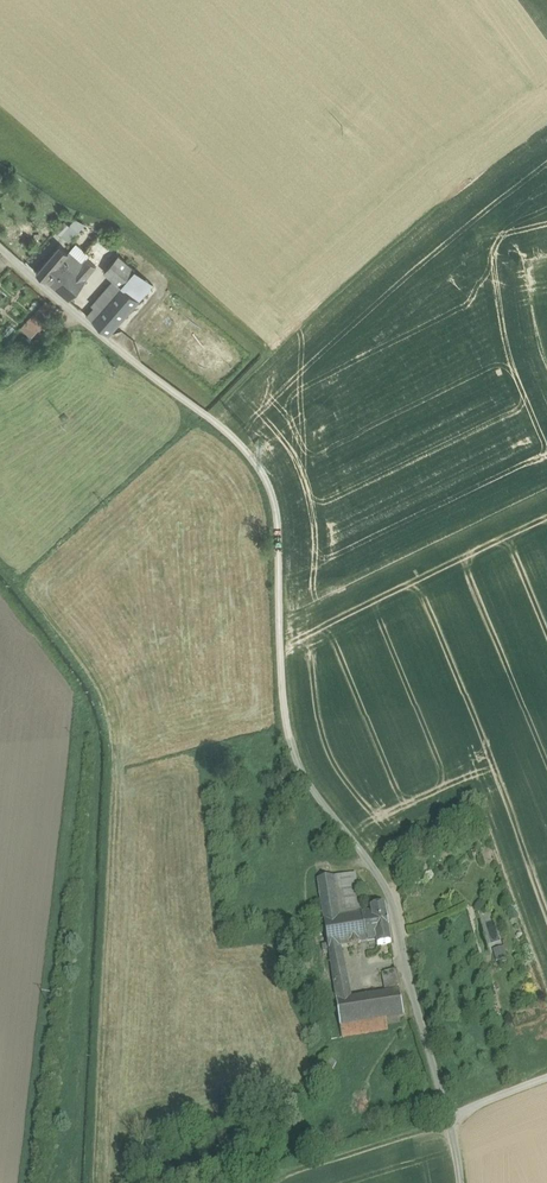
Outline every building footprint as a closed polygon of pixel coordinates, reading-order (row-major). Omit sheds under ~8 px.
[(71,226),(67,225),(63,233),(76,238),(84,221),(75,217),(71,226)] [(82,264),(61,246),(39,272),(70,300),(97,268),(87,259),(82,264)] [(154,285),(121,256),(105,274),(123,288),(124,287),(141,301),(154,285)] [(123,288),(94,319),(112,334),(141,301),(124,287),(123,288)] [(23,330),(36,337),(54,307),(42,299),(23,330)] [(371,914),(343,919),(348,951),(375,946),(376,951),(392,948),(385,908),(370,911),(371,914)] [(343,919),(325,922),(339,1002),(357,998),(348,951),(343,919)] [(503,948),(494,952),(497,960),(506,956),(503,948)] [(357,998),(339,1002),(344,1029),(345,1028),(404,1018),(400,991),(357,998)]
